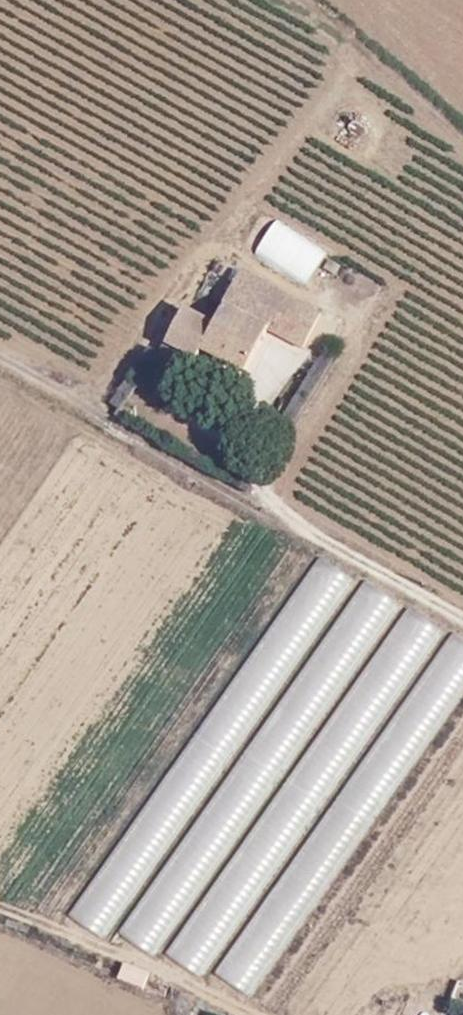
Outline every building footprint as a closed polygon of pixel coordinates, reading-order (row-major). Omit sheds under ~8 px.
[(306,288),(328,254),(275,221),(254,255),(306,288)] [(244,376),(269,330),(302,347),(319,314),(239,273),(212,324),(198,352),(244,376)] [(212,324),(181,309),(166,337),(197,354),(198,352),(212,324)] [(166,337),(156,355),(188,370),(197,354),(166,337)] [(163,961),(388,595),(353,574),(128,940),(163,961)] [(168,956),(203,979),(438,627),(404,604),(168,956)] [(462,674),(462,638),(447,628),(224,980),(256,1001),(462,674)] [(145,988),(150,970),(123,962),(117,980),(145,988)]
